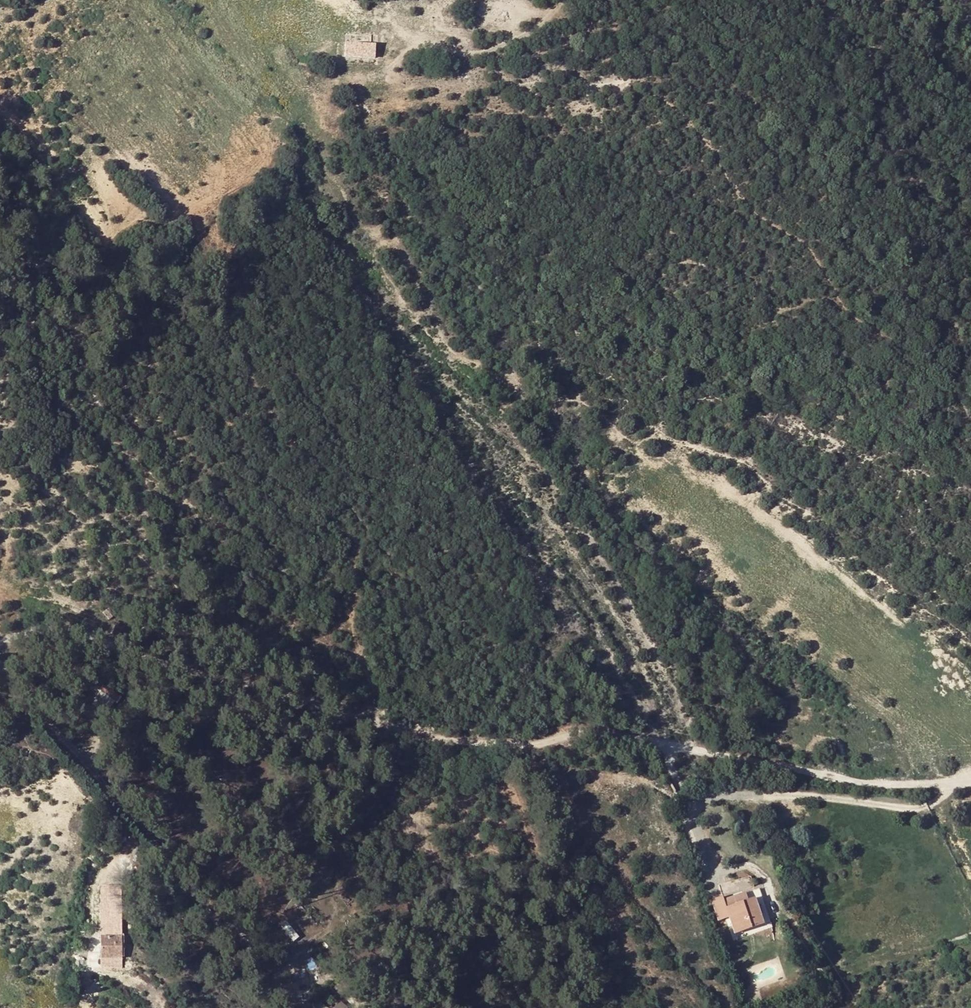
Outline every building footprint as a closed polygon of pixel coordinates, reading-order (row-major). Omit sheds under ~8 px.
[(380,58),(380,43),(350,43),(350,57),(380,58)] [(115,612),(110,607),(103,612),(108,618),(115,612)] [(121,931),(119,887),(103,887),(105,932),(121,931)] [(726,906),(747,899),(745,893),(745,891),(723,897),(726,906)] [(747,899),(726,906),(723,897),(723,895),(710,899),(718,919),(727,916),(733,933),(763,923),(754,897),(747,899)] [(249,903),(243,896),(238,902),(244,908),(249,903)] [(245,919),(234,914),(229,924),(235,927),(237,922),(243,924),(245,919)] [(103,957),(119,956),(119,945),(102,946),(103,957)]
